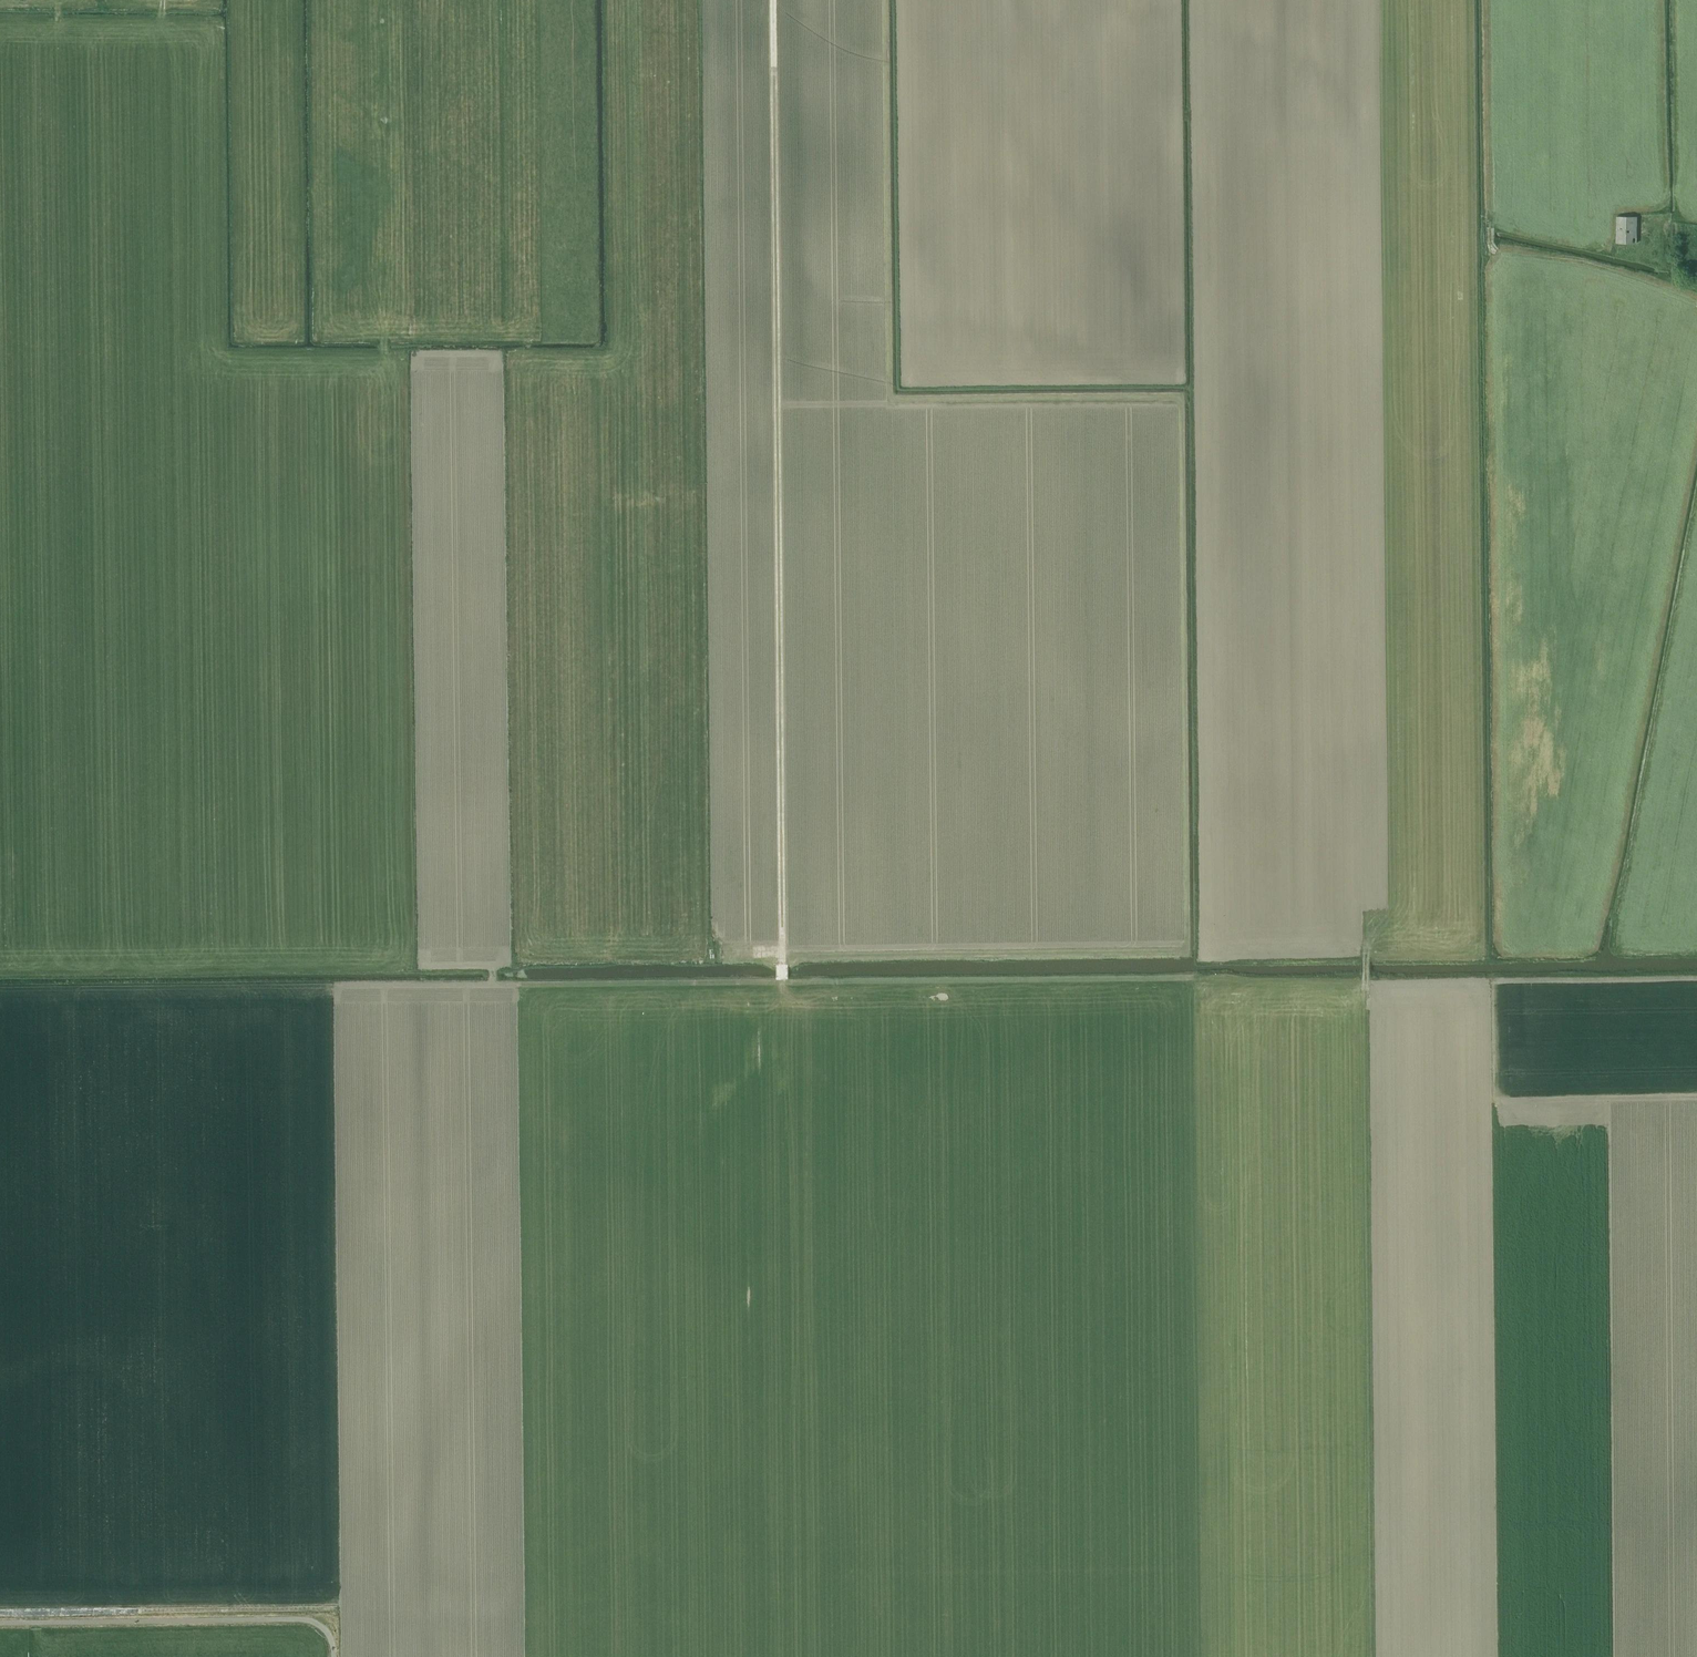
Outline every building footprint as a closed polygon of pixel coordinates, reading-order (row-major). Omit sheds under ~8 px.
[(1615,242),(1636,242),(1636,215),(1616,215),(1615,242)]
